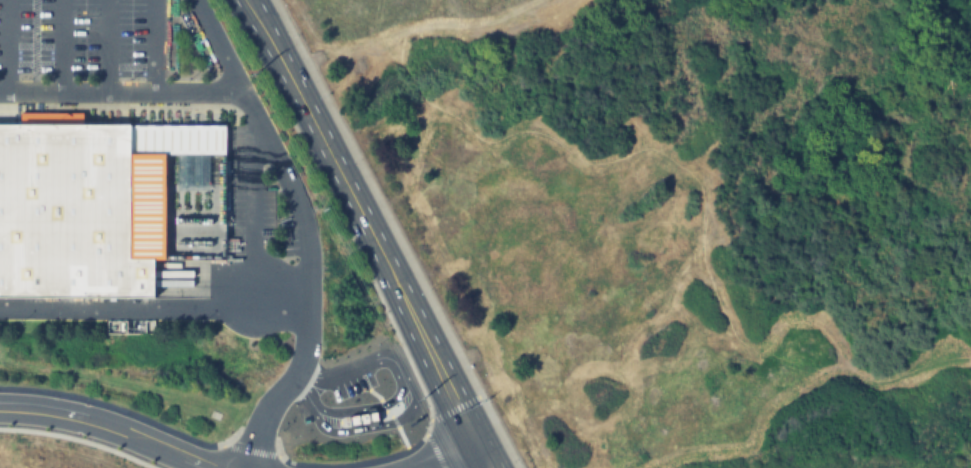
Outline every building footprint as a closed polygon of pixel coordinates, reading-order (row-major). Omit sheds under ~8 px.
[(151,298),(0,296),(0,124),(16,124),(18,112),(81,111),(81,125),(223,125),(221,260),(152,263),(151,298)]
